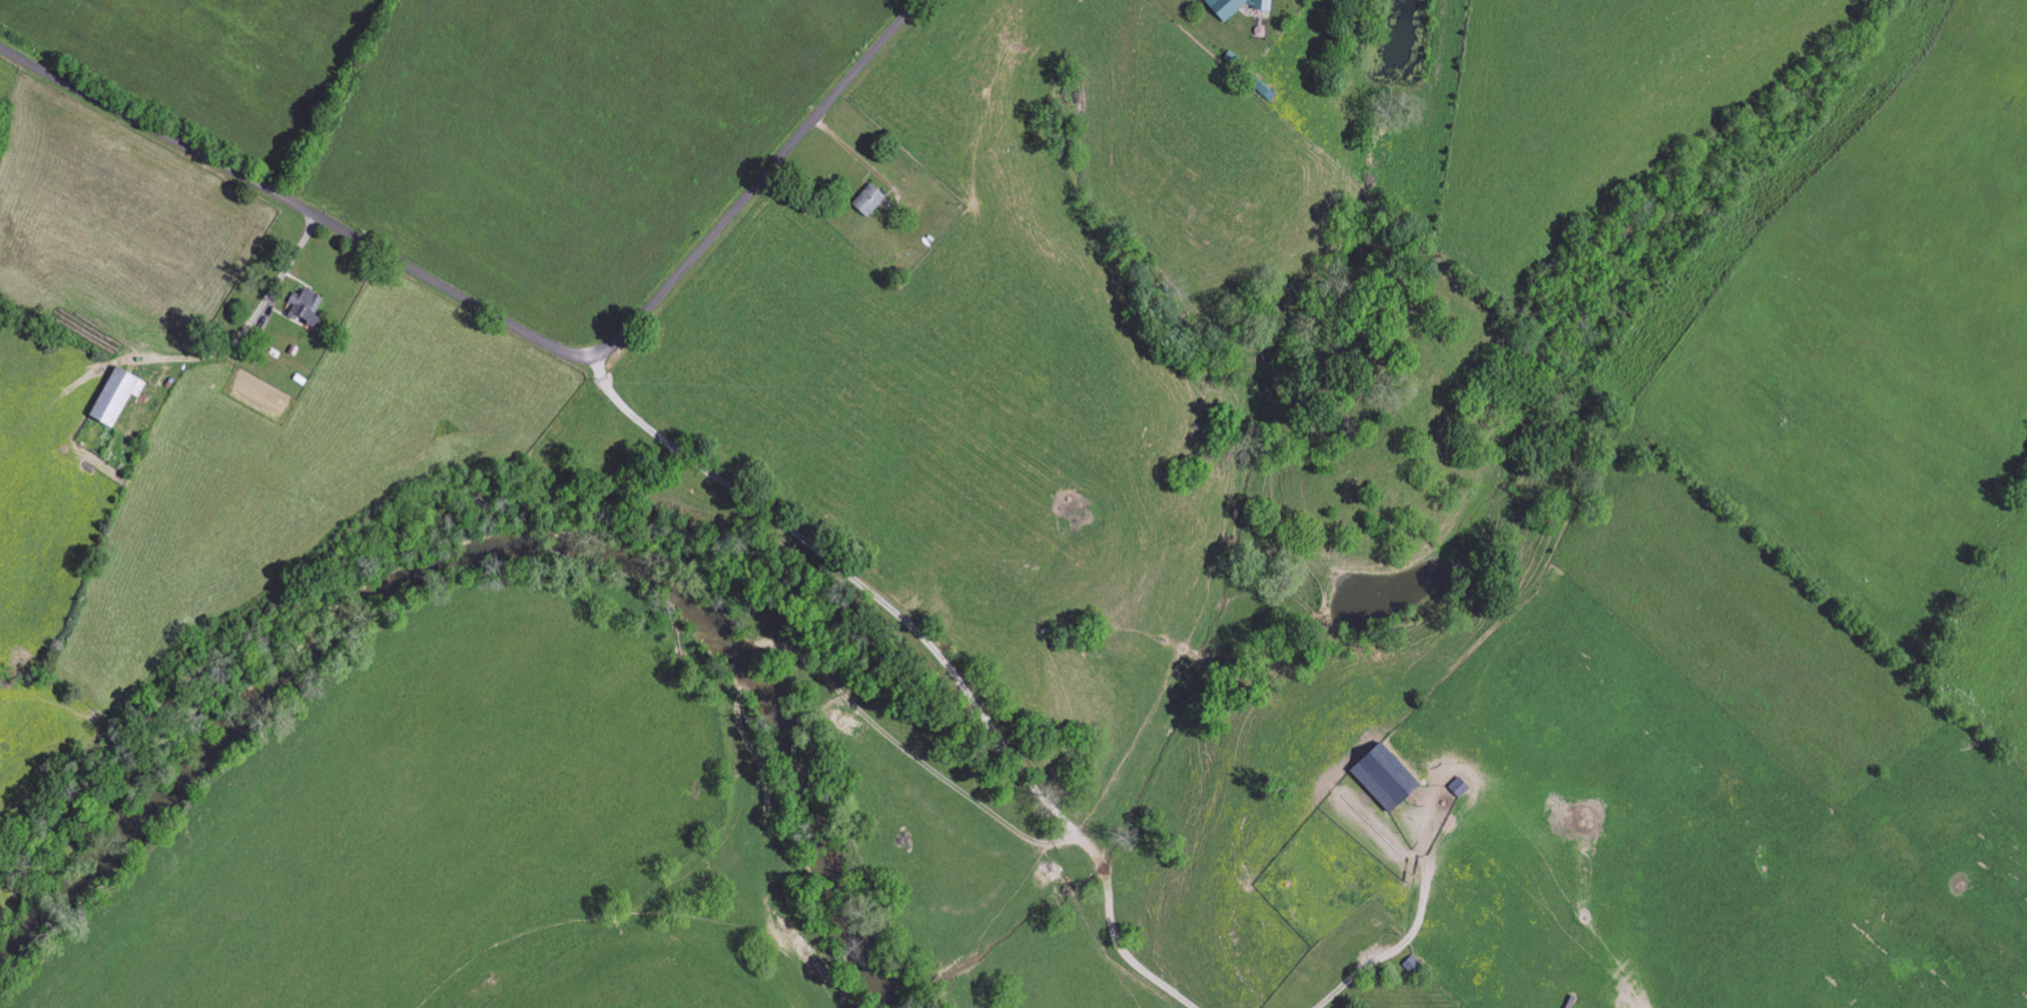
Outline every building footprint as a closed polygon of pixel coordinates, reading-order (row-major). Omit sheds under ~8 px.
[(1249,2),(1246,0),(1208,0),(1205,2),(1225,24),(1249,2)] [(1272,0),(1254,0),(1253,10),(1271,13),(1272,0)] [(868,218),(887,197),(871,183),(852,204),(868,218)] [(324,299),(306,287),(300,296),(294,292),(287,302),(293,306),(289,313),(316,330),(323,320),(314,314),(324,299)] [(129,394),(139,399),(147,382),(113,367),(90,417),(113,428),(129,394)] [(1390,814),(1421,785),(1380,742),(1349,771),(1390,814)]
